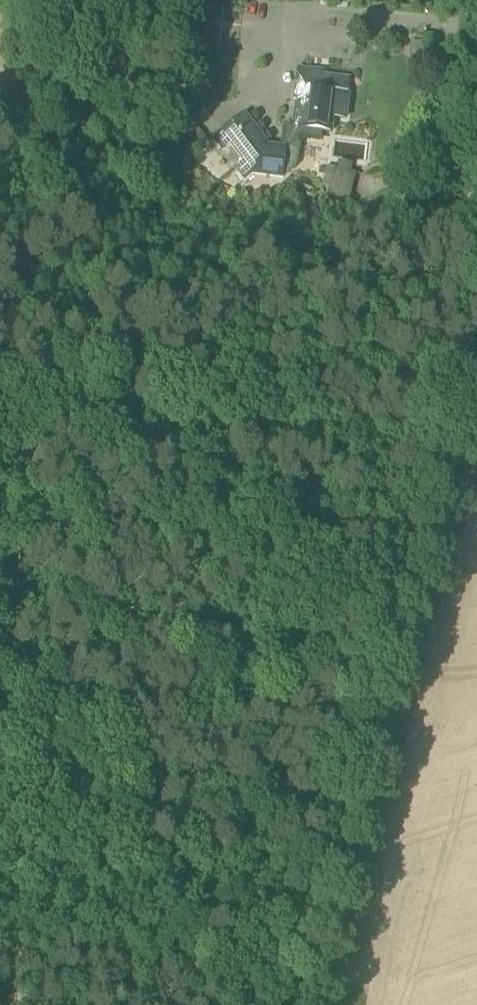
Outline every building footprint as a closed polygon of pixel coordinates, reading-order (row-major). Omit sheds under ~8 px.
[(414,60),(425,60),(425,43),(414,42),(414,60)] [(350,79),(337,78),(298,73),(296,87),(298,87),(293,127),(331,132),(333,117),(345,119),(350,79)] [(245,115),(222,132),(213,140),(223,154),(233,146),(245,161),(247,164),(269,147),(245,115)] [(208,140),(198,129),(181,142),(191,154),(208,140)] [(287,146),(287,149),(269,147),(247,164),(245,161),(235,169),(244,182),(255,174),(283,177),(296,165),(300,131),(288,130),(286,146),(287,146)] [(352,172),(354,164),(341,161),(339,169),(352,172)]
